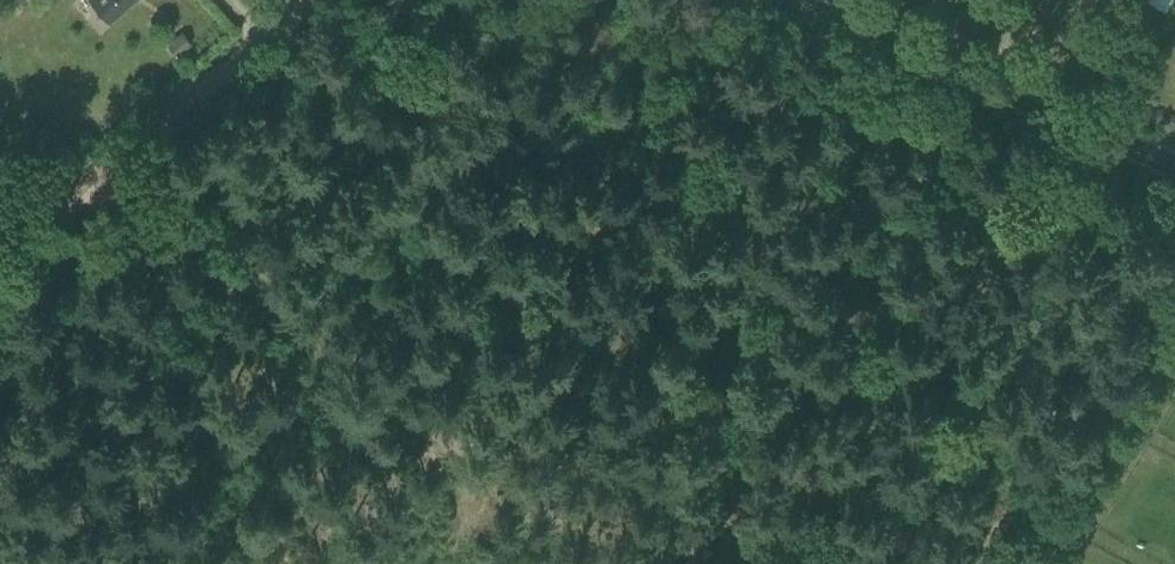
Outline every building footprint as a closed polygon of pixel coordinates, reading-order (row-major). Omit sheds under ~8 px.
[(107,20),(130,0),(90,0),(107,20)]
